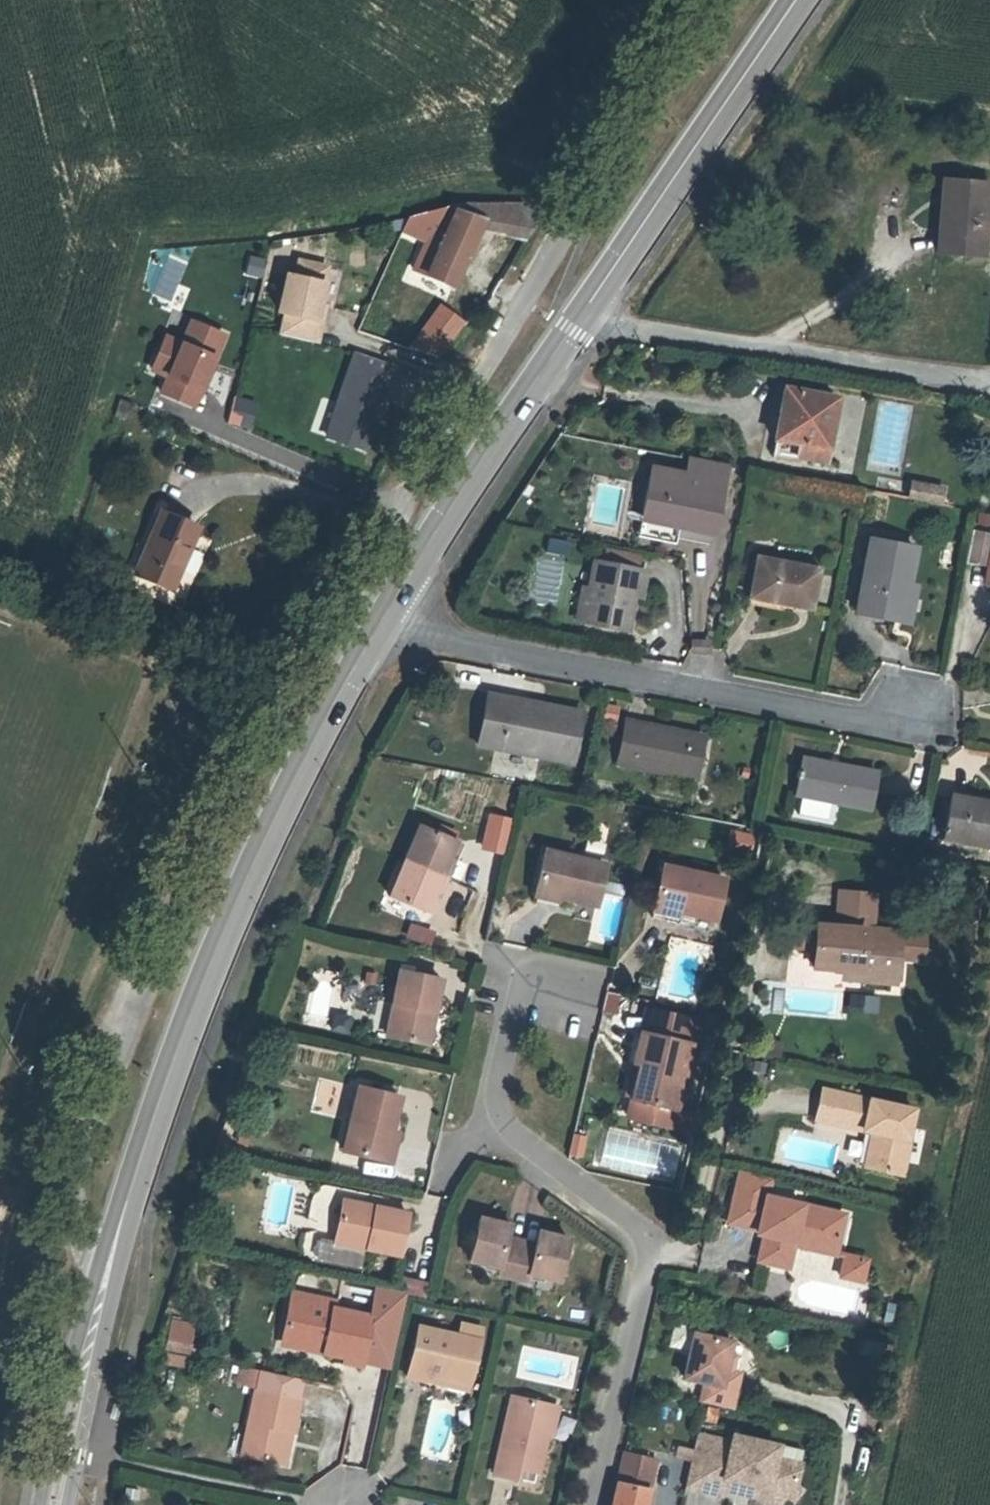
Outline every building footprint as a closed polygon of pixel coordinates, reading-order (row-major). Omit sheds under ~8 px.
[(983,256),(989,183),(942,179),(936,252),(983,256)] [(403,235),(428,244),(416,270),(452,287),(482,223),(487,224),(486,230),(525,239),(545,204),(456,205),(409,219),(403,235)] [(330,263),(295,255),(291,270),(285,269),(276,310),(282,315),(277,336),(321,346),(329,315),(323,314),(331,281),(326,280),(330,263)] [(267,259),(250,256),(246,276),(263,280),(267,259)] [(463,320),(440,303),(419,330),(443,347),(463,320)] [(228,334),(189,318),(180,339),(165,333),(147,374),(162,380),(155,397),(195,414),(205,391),(197,388),(212,354),(219,356),(228,334)] [(398,367),(353,352),(324,440),(369,455),(398,367)] [(824,463),(836,399),(784,389),(775,439),(776,440),(773,453),(824,463)] [(257,401),(234,395),(227,424),(251,429),(257,401)] [(129,420),(134,405),(119,401),(114,416),(129,420)] [(713,535),(727,467),(690,460),(687,475),(651,468),(642,515),(680,522),(679,528),(713,535)] [(858,480),(860,466),(848,464),(846,478),(858,480)] [(907,498),(943,504),(946,484),(910,478),(907,498)] [(170,589),(197,528),(161,512),(135,574),(170,589)] [(979,512),(977,524),(989,526),(989,515),(979,512)] [(713,535),(679,528),(680,522),(642,515),(638,537),(675,544),(677,534),(712,541),(713,535)] [(970,531),(964,560),(989,565),(986,582),(989,583),(989,535),(970,531)] [(566,553),(567,540),(548,538),(546,551),(566,553)] [(909,623),(916,586),(908,585),(915,548),(870,540),(857,613),(909,623)] [(637,571),(640,556),(608,550),(605,564),(637,571)] [(811,610),(819,569),(757,557),(749,597),(811,610)] [(627,629),(633,596),(641,597),(646,572),(637,571),(605,564),(595,562),(589,590),(583,621),(627,629)] [(583,621),(589,590),(582,589),(576,620),(583,621)] [(572,758),(581,712),(487,694),(478,745),(538,757),(539,752),(572,758)] [(695,779),(704,736),(627,721),(618,763),(695,779)] [(869,809),(876,772),(802,758),(795,795),(832,802),(869,809)] [(831,811),(832,802),(795,795),(793,804),(831,811)] [(951,797),(943,839),(989,847),(989,804),(951,797)] [(513,819),(490,814),(482,849),(505,855),(513,819)] [(447,877),(463,841),(420,823),(404,859),(447,877)] [(757,835),(730,831),(727,855),(753,859),(757,835)] [(599,907),(610,863),(547,848),(535,897),(560,903),(561,898),(599,907)] [(432,914),(447,877),(404,859),(389,896),(432,914)] [(719,925),(730,877),(666,863),(655,911),(719,925)] [(930,935),(905,934),(894,927),(879,927),(881,890),(840,888),(838,923),(817,921),(814,970),(844,972),(843,982),(902,986),(904,960),(929,961),(930,935)] [(433,946),(437,931),(412,924),(408,939),(433,946)] [(434,1012),(441,980),(399,971),(386,1036),(423,1043),(430,1011),(434,1012)] [(880,997),(851,994),(849,1012),(878,1014),(880,997)] [(674,1129),(701,1019),(647,1006),(633,1063),(639,1064),(626,1117),(674,1129)] [(428,1044),(434,1012),(430,1011),(423,1043),(428,1044)] [(397,1132),(406,1097),(359,1085),(342,1151),(394,1164),(402,1133),(397,1132)] [(905,1176),(920,1108),(823,1087),(815,1123),(870,1135),(863,1167),(905,1176)] [(694,1129),(697,1115),(687,1113),(684,1127),(694,1129)] [(583,1158),(587,1136),(575,1134),(571,1156),(583,1158)] [(838,1256),(848,1213),(770,1195),(774,1179),(740,1171),(727,1225),(757,1232),(756,1237),(763,1239),(757,1263),(792,1272),(798,1247),(838,1256)] [(403,1257),(412,1213),(344,1198),(334,1243),(403,1257)] [(513,1278),(522,1238),(510,1235),(513,1223),(482,1215),(471,1263),(499,1269),(497,1275),(513,1278)] [(562,1283),(573,1236),(540,1228),(537,1241),(522,1238),(513,1278),(528,1282),(529,1275),(562,1283)] [(865,1283),(871,1259),(846,1253),(840,1277),(865,1283)] [(425,1295),(427,1283),(403,1278),(400,1291),(425,1295)] [(378,1288),(372,1314),(337,1306),(339,1298),(293,1287),(279,1346),(390,1371),(408,1295),(378,1288)] [(899,1323),(903,1307),(888,1304),(884,1320),(899,1323)] [(192,1354),(198,1322),(172,1317),(166,1349),(192,1354)] [(472,1392),(487,1327),(461,1321),(459,1333),(418,1323),(405,1377),(472,1392)] [(735,1372),(742,1341),(692,1331),(682,1378),(704,1383),(700,1402),(736,1410),(743,1374),(735,1372)] [(874,1355),(876,1342),(862,1340),(860,1353),(874,1355)] [(250,1388),(256,1370),(238,1365),(233,1383),(250,1388)] [(287,1465),(305,1381),(261,1371),(257,1392),(255,1391),(241,1455),(287,1465)] [(544,1474),(559,1407),(511,1396),(493,1474),(516,1480),(519,1468),(544,1474)] [(716,1424),(719,1409),(708,1407),(704,1421),(716,1424)] [(805,1460),(782,1455),(785,1443),(727,1430),(726,1435),(699,1429),(686,1489),(721,1496),(722,1492),(756,1499),(764,1504),(783,1504),(789,1497),(796,1502),(805,1490),(799,1485),(805,1460)] [(655,1460),(623,1453),(611,1504),(645,1504),(655,1460)] [(138,1498),(139,1489),(125,1486),(123,1496),(138,1498)]
